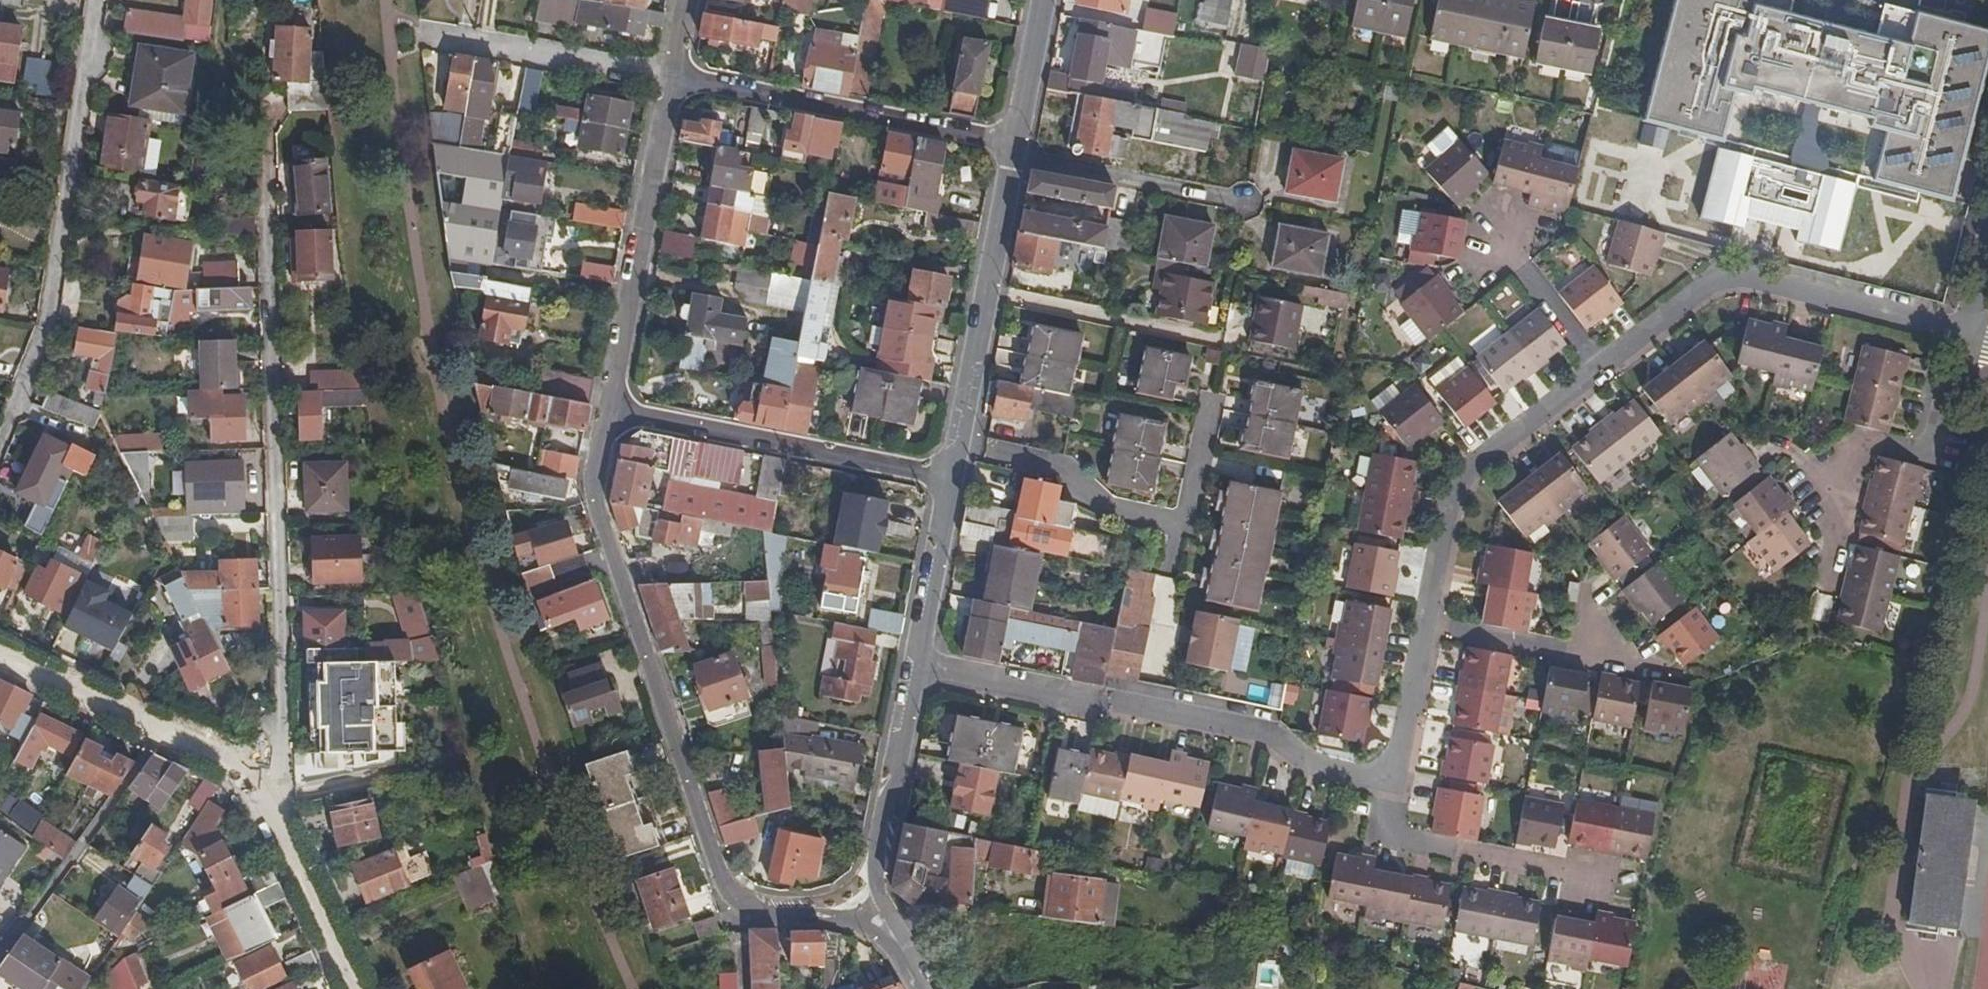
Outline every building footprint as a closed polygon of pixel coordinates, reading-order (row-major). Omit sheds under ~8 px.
[(209,44),(216,0),(189,0),(186,23),(118,11),(117,18),(125,20),(122,34),(209,44)] [(667,16),(646,13),(574,0),(540,0),(537,19),(577,27),(578,22),(644,36),(647,24),(665,27),(667,16)] [(646,13),(648,0),(574,0),(646,13)] [(783,9),(782,15),(807,19),(811,0),(784,0),(783,9)] [(845,99),(865,102),(883,4),(879,3),(864,0),(857,41),(845,99)] [(883,4),(905,8),(907,0),(880,0),(879,3),(883,4)] [(971,21),(974,4),(954,0),(947,0),(945,16),(971,21)] [(1077,9),(1125,19),(1129,1),(1122,0),(1079,0),(1077,9)] [(1201,6),(1230,12),(1232,0),(1202,0),(1201,6)] [(1420,45),(1429,0),(1360,0),(1353,30),(1420,45)] [(1528,61),(1538,7),(1506,0),(1456,0),(1447,44),(1528,61)] [(1645,120),(1951,198),(1987,55),(1987,30),(1917,11),(1908,45),(1843,28),(1840,38),(1820,33),(1823,23),(1756,6),(1757,0),(1675,0),(1645,120)] [(1173,38),(1174,33),(1177,10),(1145,4),(1140,31),(1171,37),(1173,38)] [(747,12),(745,25),(761,28),(779,31),(782,15),(783,9),(766,6),(764,15),(747,12)] [(1198,20),(1227,26),(1230,12),(1201,6),(1198,20)] [(702,17),(698,38),(757,50),(761,28),(745,25),(702,17)] [(1050,77),(1048,88),(1076,93),(1087,95),(1100,98),(1106,65),(1114,26),(1084,20),(1073,75),(1051,71),(1050,77)] [(1591,76),(1600,34),(1548,23),(1538,65),(1591,76)] [(1135,30),(1114,26),(1106,65),(1127,69),(1135,30)] [(4,27),(0,54),(0,80),(20,83),(29,30),(4,27)] [(288,84),(287,101),(290,113),(328,112),(325,68),(311,67),(312,33),(278,31),(275,83),(288,84)] [(814,36),(812,49),(831,51),(832,47),(840,49),(841,40),(814,36)] [(804,91),(845,99),(857,41),(842,38),(841,40),(840,49),(832,47),(831,51),(812,49),(804,91)] [(962,42),(948,118),(973,123),(988,47),(962,42)] [(1270,52),(1243,47),(1236,77),(1263,83),(1270,52)] [(140,108),(181,114),(191,58),(141,50),(132,107),(140,108)] [(474,57),(452,53),(444,105),(466,109),(474,57)] [(466,109),(465,116),(461,147),(477,149),(485,103),(491,105),(498,61),(474,57),(466,109)] [(535,114),(542,69),(527,66),(519,109),(519,111),(535,114)] [(1406,80),(1390,77),(1386,95),(1402,99),(1406,80)] [(1087,95),(1076,93),(1066,143),(1076,145),(1087,95)] [(1182,113),(1100,98),(1087,95),(1076,145),(1074,152),(1075,152),(1075,155),(1082,156),(1083,151),(1123,159),(1127,138),(1112,135),(1115,120),(1135,124),(1132,140),(1202,155),(1205,136),(1207,122),(1192,119),(1184,117),(1182,113)] [(570,121),(627,131),(630,103),(591,96),(588,111),(555,105),(552,117),(570,121)] [(483,151),(491,105),(485,103),(477,149),(483,151)] [(519,111),(519,109),(504,107),(496,153),(511,156),(514,141),(519,111)] [(744,107),(742,115),(750,117),(752,108),(746,107),(744,107)] [(3,155),(4,147),(11,148),(17,111),(0,108),(0,155),(3,155)] [(149,122),(179,127),(181,114),(140,108),(138,120),(149,122)] [(779,123),(781,113),(752,108),(750,117),(745,140),(742,153),(757,156),(764,120),(779,123)] [(429,110),(433,141),(461,147),(465,116),(429,110)] [(742,115),(738,139),(745,140),(750,117),(742,115)] [(138,120),(109,116),(102,170),(142,175),(149,122),(138,120)] [(317,145),(329,143),(327,117),(315,119),(317,145)] [(816,120),(798,117),(795,135),(787,134),(782,160),(807,165),(809,156),(816,120)] [(834,123),(816,120),(809,156),(826,158),(827,154),(832,155),(834,148),(829,147),(834,123)] [(622,153),(627,131),(570,121),(567,131),(583,133),(582,146),(622,153)] [(703,126),(687,122),(683,141),(716,148),(720,124),(704,121),(703,126)] [(1221,125),(1207,122),(1205,136),(1218,138),(1221,125)] [(1490,178),(1449,133),(1427,152),(1439,165),(1426,177),(1459,212),(1471,200),(1469,197),(1490,178)] [(918,140),(890,134),(883,174),(912,179),(918,140)] [(947,145),(918,140),(912,179),(907,209),(927,213),(941,216),(943,199),(939,198),(947,145)] [(447,236),(454,276),(490,282),(493,262),(502,209),(504,197),(511,156),(496,153),(483,151),(477,149),(461,147),(433,141),(438,170),(466,176),(462,204),(442,201),(447,236)] [(545,146),(514,141),(511,156),(543,161),(545,146)] [(1494,186),(1531,195),(1539,163),(1542,149),(1528,147),(1527,150),(1505,146),(1494,186)] [(717,148),(710,187),(712,187),(757,196),(763,197),(768,173),(739,168),(742,153),(717,148)] [(1341,160),(1292,150),(1282,192),(1332,202),(1341,160)] [(1857,177),(1786,159),(1784,167),(1755,159),(1722,151),(1704,220),(1747,230),(1750,219),(1802,233),(1800,243),(1843,253),(1860,189),(1861,187),(1855,185),(1857,177)] [(1786,159),(1758,151),(1755,159),(1784,167),(1786,159)] [(197,153),(195,166),(204,167),(205,154),(197,153)] [(544,175),(546,162),(543,161),(511,156),(504,197),(508,197),(507,205),(527,207),(528,200),(540,203),(540,199),(544,175)] [(332,213),(326,159),(294,163),(300,215),(332,213)] [(1544,207),(1567,212),(1577,172),(1539,163),(1531,195),(1528,209),(1543,212),(1544,207)] [(1116,187),(1031,170),(1027,191),(1112,209),(1116,187)] [(912,179),(883,174),(877,204),(907,209),(912,179)] [(555,176),(544,175),(540,199),(551,200),(555,176)] [(1861,187),(1860,189),(1921,205),(1924,195),(1857,177),(1855,185),(1861,187)] [(179,189),(140,182),(134,214),(174,220),(179,189)] [(832,185),(830,195),(846,198),(848,188),(832,185)] [(735,210),(753,213),(757,196),(712,187),(709,205),(735,210)] [(827,209),(822,234),(841,238),(851,240),(859,200),(846,198),(830,195),(827,209)] [(753,215),(767,218),(771,198),(763,197),(757,196),(753,213),(753,215)] [(258,233),(257,202),(238,203),(240,218),(219,219),(221,236),(258,233)] [(709,205),(708,208),(703,239),(734,246),(736,237),(737,228),(733,228),(735,210),(709,205)] [(603,227),(606,212),(579,208),(576,222),(603,227)] [(502,209),(493,262),(544,271),(548,239),(556,240),(559,219),(502,209)] [(1108,226),(1024,209),(1019,231),(1058,239),(1066,240),(1105,247),(1108,226)] [(748,239),(750,230),(753,215),(753,213),(735,210),(733,228),(737,228),(736,237),(748,239)] [(603,227),(619,230),(621,214),(606,212),(603,227)] [(1155,255),(1204,264),(1213,221),(1165,212),(1155,255)] [(1412,254),(1437,259),(1460,264),(1467,224),(1404,212),(1400,237),(1415,239),(1412,254)] [(983,223),(941,216),(927,213),(924,230),(980,240),(983,223)] [(750,230),(764,233),(767,218),(753,215),(750,230)] [(1110,215),(1108,226),(1105,247),(1128,251),(1131,251),(1137,221),(1110,215)] [(1325,233),(1277,223),(1268,265),(1317,275),(1325,233)] [(1662,252),(1666,236),(1619,224),(1610,269),(1651,280),(1659,252),(1662,252)] [(330,281),(328,230),(301,231),(301,240),(295,239),(295,282),(330,281)] [(665,231),(661,255),(691,261),(696,237),(665,231)] [(1058,239),(1019,231),(1013,265),(1052,273),(1058,239)] [(835,265),(840,241),(841,238),(822,234),(820,244),(816,267),(812,285),(831,288),(835,265)] [(143,238),(138,282),(182,290),(188,245),(143,238)] [(816,267),(820,244),(798,239),(795,263),(816,267)] [(1434,271),(1437,259),(1412,254),(1410,266),(1434,271)] [(199,266),(201,290),(239,287),(237,263),(199,266)] [(613,284),(616,269),(583,264),(580,278),(613,284)] [(835,265),(831,288),(839,290),(845,267),(835,265)] [(1209,324),(1219,280),(1166,269),(1156,314),(1209,324)] [(733,298),(807,312),(812,285),(738,270),(733,298)] [(0,272),(0,313),(3,313),(9,274),(0,272)] [(1621,307),(1594,272),(1558,301),(1584,333),(1606,316),(1608,318),(1621,307)] [(940,310),(946,311),(952,282),(916,274),(910,304),(940,310)] [(454,276),(457,291),(473,294),(527,304),(530,289),(490,282),(454,276)] [(1413,321),(1429,342),(1431,345),(1465,319),(1446,295),(1451,291),(1441,279),(1403,307),(1413,321)] [(1321,301),(1346,304),(1349,288),(1323,284),(1321,301)] [(117,332),(123,333),(165,337),(167,324),(147,319),(152,289),(130,285),(128,297),(125,297),(115,302),(113,314),(118,315),(115,332),(117,332)] [(807,312),(798,356),(817,360),(831,288),(812,285),(807,312)] [(167,324),(165,337),(165,341),(183,341),(182,323),(189,322),(188,312),(250,307),(250,286),(239,287),(201,290),(171,292),(167,324)] [(741,347),(747,318),(720,312),(722,299),(694,293),(692,308),(686,307),(681,308),(680,315),(682,319),(689,320),(680,368),(703,372),(707,348),(717,349),(718,342),(741,347)] [(527,304),(473,294),(486,310),(482,335),(522,343),(529,304),(527,304)] [(1296,346),(1299,333),(1303,317),(1306,303),(1262,294),(1257,310),(1260,311),(1259,320),(1255,320),(1252,336),(1296,346)] [(878,360),(929,369),(930,364),(933,364),(935,361),(933,359),(928,356),(934,326),(940,324),(941,321),(938,319),(940,310),(910,304),(890,300),(878,360)] [(1536,317),(1508,339),(1538,377),(1549,368),(1546,364),(1562,351),(1536,317)] [(1739,365),(1777,374),(1786,338),(1789,326),(1774,322),(1773,325),(1750,320),(1739,365)] [(1416,351),(1429,342),(1413,321),(1401,331),(1416,351)] [(1026,353),(1026,354),(1075,364),(1076,364),(1083,333),(1033,323),(1027,353),(1026,353)] [(933,359),(940,324),(934,326),(928,356),(933,359)] [(105,405),(117,332),(115,332),(81,329),(77,352),(92,355),(99,356),(96,370),(89,370),(86,388),(97,390),(95,404),(105,405)] [(1786,338),(1777,374),(1774,387),(1789,391),(1790,385),(1814,392),(1824,347),(1786,338)] [(1538,377),(1508,339),(1476,365),(1502,398),(1523,383),(1526,386),(1538,377)] [(219,388),(239,387),(238,340),(232,340),(204,340),(205,388),(219,388)] [(1674,365),(1702,402),(1714,392),(1712,389),(1730,376),(1704,341),(1674,365)] [(1867,345),(1857,384),(1898,394),(1904,371),(1908,372),(1912,356),(1867,345)] [(1192,356),(1146,346),(1137,392),(1173,399),(1176,384),(1186,387),(1192,356)] [(740,418),(741,423),(783,431),(796,364),(797,359),(770,354),(760,398),(750,395),(748,404),(745,403),(744,408),(737,407),(736,415),(740,418)] [(1075,364),(1026,354),(1019,384),(1032,387),(1069,394),(1075,364)] [(99,356),(92,355),(89,370),(96,370),(99,356)] [(921,381),(927,382),(929,369),(878,360),(876,372),(921,381)] [(796,364),(783,431),(805,435),(819,368),(796,364)] [(1689,413),(1702,402),(1674,365),(1643,390),(1671,423),(1686,410),(1689,413)] [(542,367),(537,394),(551,397),(590,406),(595,380),(542,367)] [(912,427),(921,381),(876,372),(860,369),(851,413),(882,420),(882,421),(912,427)] [(360,378),(359,372),(313,373),(312,392),(326,392),(361,391),(360,378)] [(1495,410),(1470,376),(1450,391),(1448,389),(1437,397),(1465,433),(1495,410)] [(475,380),(482,410),(547,422),(551,397),(537,394),(475,380)] [(1019,384),(1000,380),(994,411),(1015,415),(1014,421),(1025,423),(1032,387),(1019,384)] [(1269,419),(1276,384),(1255,380),(1251,400),(1253,400),(1250,415),(1269,419)] [(1303,389),(1276,384),(1269,419),(1296,425),(1303,389)] [(1898,394),(1857,384),(1848,421),(1888,431),(1893,409),(1898,410),(1902,395),(1898,394)] [(205,388),(191,389),(187,389),(188,418),(206,417),(207,437),(241,436),(239,394),(220,394),(219,388),(205,388)] [(1372,404),(1381,416),(1402,402),(1393,389),(1372,404)] [(361,391),(326,392),(326,395),(298,395),(299,440),(319,439),(319,402),(327,402),(328,406),(365,405),(361,391)] [(1402,402),(1381,416),(1407,451),(1430,433),(1432,437),(1445,428),(1417,391),(1402,402)] [(52,393),(46,409),(94,430),(102,417),(103,415),(52,393)] [(551,397),(547,422),(586,429),(590,406),(551,397)] [(1603,421),(1632,457),(1662,434),(1635,401),(1615,416),(1614,413),(1603,421)] [(1159,456),(1160,452),(1153,451),(1159,420),(1120,412),(1113,448),(1114,448),(1161,458),(1161,457),(1159,456)] [(1241,448),(1262,452),(1269,419),(1250,415),(1248,429),(1245,428),(1241,448)] [(1269,419),(1262,452),(1289,458),(1296,425),(1269,419)] [(1153,451),(1160,452),(1167,422),(1159,420),(1153,451)] [(1599,483),(1632,457),(1603,421),(1591,431),(1592,435),(1573,450),(1599,483)] [(612,502),(648,510),(657,470),(671,473),(681,475),(738,486),(744,456),(744,453),(725,449),(642,433),(623,447),(612,502)] [(45,436),(31,464),(58,478),(72,449),(45,436)] [(119,450),(148,449),(147,436),(112,436),(119,450)] [(1748,458),(1730,436),(1696,464),(1726,499),(1763,468),(1752,456),(1748,458)] [(1154,492),(1161,458),(1114,448),(1108,483),(1154,492)] [(149,479),(148,449),(119,450),(134,480),(146,479),(149,479)] [(546,466),(577,472),(580,456),(549,450),(546,466)] [(766,460),(744,456),(738,486),(760,490),(766,460)] [(1366,494),(1415,504),(1418,490),(1413,488),(1418,464),(1374,456),(1366,494)] [(1559,456),(1529,481),(1558,516),(1570,507),(1568,503),(1585,489),(1559,456)] [(1870,493),(1915,505),(1925,467),(1884,456),(1877,481),(1873,481),(1870,493)] [(779,495),(785,461),(766,458),(766,460),(760,490),(758,500),(680,484),(670,482),(665,513),(733,528),(764,534),(771,535),(779,495)] [(146,479),(134,480),(136,483),(151,514),(194,513),(210,512),(241,511),(239,460),(183,462),(184,505),(149,506),(146,487),(146,479)] [(796,499),(803,465),(785,461),(779,495),(796,499)] [(544,472),(494,462),(498,475),(515,479),(513,487),(534,493),(534,499),(541,500),(542,494),(564,498),(568,477),(544,472)] [(343,464),(305,463),(305,510),(344,510),(343,464)] [(58,478),(31,464),(17,495),(43,507),(48,498),(51,500),(57,490),(53,488),(58,478)] [(546,466),(544,472),(568,477),(576,479),(577,472),(546,466)] [(671,473),(670,482),(680,484),(681,475),(671,473)] [(967,501),(961,536),(993,542),(1001,544),(1044,552),(1106,564),(1111,535),(1071,527),(1076,504),(1056,499),(1059,485),(1025,478),(1017,512),(967,501)] [(1762,537),(1790,514),(1800,506),(1791,493),(1786,497),(1772,479),(1738,508),(1762,537)] [(1558,516),(1529,481),(1497,506),(1523,539),(1542,525),(1545,526),(1558,516)] [(1230,488),(1222,524),(1224,524),(1268,533),(1276,498),(1230,488)] [(1905,543),(1915,505),(1870,493),(1866,509),(1870,510),(1864,532),(1905,543)] [(833,548),(877,557),(882,534),(884,523),(888,504),(844,494),(833,548)] [(1412,519),(1415,504),(1366,494),(1358,533),(1401,542),(1407,518),(1412,519)] [(658,512),(648,510),(612,502),(612,504),(622,537),(638,529),(651,542),(658,512)] [(665,513),(658,512),(651,542),(651,544),(676,548),(677,541),(729,552),(733,528),(665,513)] [(194,513),(151,514),(164,538),(196,538),(194,513)] [(1814,543),(1790,514),(1762,537),(1753,546),(1762,556),(1765,553),(1781,572),(1814,543)] [(1621,585),(1658,555),(1630,520),(1596,548),(1614,570),(1611,573),(1621,585)] [(513,534),(518,555),(535,551),(539,563),(578,552),(567,521),(513,534)] [(1262,566),(1263,567),(1271,534),(1268,533),(1224,524),(1217,557),(1262,566)] [(1158,532),(1136,528),(1128,568),(1149,572),(1158,532)] [(771,535),(764,534),(767,566),(782,568),(787,539),(771,535)] [(359,582),(358,537),(313,537),(312,583),(359,582)] [(1001,544),(993,542),(987,572),(995,573),(1001,544)] [(1038,581),(1044,552),(1001,544),(995,573),(1038,581)] [(1847,583),(1893,594),(1903,555),(1861,545),(1855,569),(1851,568),(1847,583)] [(1394,583),(1399,555),(1356,546),(1348,589),(1394,599),(1398,584),(1394,583)] [(587,552),(523,573),(529,591),(594,572),(587,552)] [(867,561),(828,552),(824,569),(829,570),(824,594),(857,601),(867,561)] [(1489,587),(1525,595),(1531,560),(1491,552),(1486,575),(1481,574),(1478,585),(1489,587)] [(16,593),(27,570),(17,566),(18,563),(0,555),(0,588),(5,591),(6,588),(16,593)] [(1217,557),(1215,557),(1209,591),(1255,600),(1262,566),(1217,557)] [(188,588),(255,587),(254,561),(218,561),(219,575),(183,577),(184,579),(188,588)] [(650,563),(631,567),(638,587),(658,586),(650,563)] [(71,615),(87,583),(90,578),(80,573),(74,582),(39,566),(26,595),(71,615)] [(782,568),(767,566),(769,582),(780,584),(782,568)] [(1695,601),(1667,567),(1630,597),(1641,608),(1644,606),(1662,628),(1695,601)] [(1115,625),(1105,673),(1138,680),(1154,601),(1143,599),(1149,572),(1128,568),(1115,625)] [(165,588),(184,579),(183,577),(179,570),(155,582),(165,588)] [(987,572),(981,602),(990,604),(995,573),(987,572)] [(990,604),(1033,611),(1038,581),(995,573),(990,604)] [(169,650),(179,670),(209,655),(203,643),(213,637),(207,624),(188,588),(184,579),(165,588),(182,621),(190,619),(197,637),(169,650)] [(769,582),(746,583),(750,622),(759,622),(773,622),(772,613),(769,582)] [(780,584),(769,582),(772,613),(781,615),(780,584)] [(71,615),(66,625),(114,650),(130,617),(101,602),(106,592),(87,583),(71,615)] [(537,619),(541,630),(579,618),(583,628),(610,618),(598,583),(533,605),(537,619)] [(1842,623),(1883,633),(1893,594),(1847,583),(1844,598),(1848,598),(1842,623)] [(638,587),(651,627),(679,621),(693,621),(691,585),(658,586),(638,587)] [(256,622),(255,587),(188,588),(207,624),(256,622)] [(1538,597),(1525,595),(1489,587),(1482,626),(1524,635),(1529,610),(1535,611),(1538,597)] [(1577,606),(1581,589),(1569,587),(1565,603),(1577,606)] [(436,645),(420,593),(391,594),(392,606),(406,605),(416,640),(411,641),(416,661),(441,660),(436,645)] [(1349,603),(1380,609),(1382,602),(1352,594),(1349,603)] [(981,602),(973,601),(962,654),(999,661),(1002,648),(1011,650),(1012,638),(1079,651),(1075,677),(1103,683),(1105,673),(1115,625),(1033,611),(990,604),(981,602)] [(1392,612),(1380,609),(1349,603),(1345,626),(1340,626),(1337,639),(1385,649),(1392,612)] [(1239,619),(1195,610),(1184,663),(1228,672),(1239,619)] [(885,634),(903,637),(907,617),(874,611),(869,631),(885,634)] [(1727,641),(1703,611),(1668,640),(1676,652),(1680,649),(1695,667),(1727,641)] [(344,612),(306,613),(307,655),(346,654),(344,612)] [(651,627),(661,654),(691,653),(679,621),(651,627)] [(759,622),(761,649),(775,648),(773,622),(759,622)] [(885,634),(869,631),(838,625),(835,640),(841,642),(833,680),(827,679),(823,698),(862,705),(864,696),(872,697),(885,634)] [(209,655),(179,670),(195,697),(208,689),(204,680),(229,669),(219,649),(213,637),(203,643),(209,655)] [(1377,687),(1385,649),(1337,639),(1335,653),(1339,654),(1335,677),(1377,687)] [(366,647),(366,663),(388,662),(388,647),(366,647)] [(762,659),(777,659),(775,648),(761,649),(762,659)] [(1461,687),(1506,697),(1514,658),(1473,650),(1467,675),(1464,675),(1461,687)] [(750,698),(733,654),(695,667),(711,713),(750,698)] [(366,663),(308,664),(309,753),(415,751),(413,660),(388,662),(366,663)] [(602,662),(557,677),(574,726),(594,719),(591,709),(606,704),(602,693),(612,690),(602,662)] [(1581,728),(1591,681),(1554,672),(1550,693),(1547,705),(1545,716),(1567,720),(1566,725),(1581,728)] [(1596,723),(1633,731),(1641,687),(1618,683),(1619,679),(1606,677),(1596,723)] [(30,695),(0,681),(0,724),(12,730),(30,695)] [(1499,734),(1506,697),(1461,687),(1458,702),(1462,704),(1456,725),(1498,734),(1499,734)] [(1684,738),(1693,694),(1655,687),(1646,734),(1660,736),(1661,733),(1684,738)] [(615,688),(612,690),(602,693),(606,704),(591,709),(594,719),(622,709),(615,688)] [(1372,715),(1375,699),(1326,689),(1318,734),(1363,743),(1369,715),(1372,715)] [(1530,689),(1528,701),(1547,705),(1550,693),(1530,689)] [(1517,699),(1506,697),(1499,734),(1509,736),(1517,699)] [(1019,729),(954,715),(944,759),(957,762),(949,806),(985,814),(994,770),(1009,773),(1019,729)] [(807,738),(810,721),(783,716),(784,733),(788,769),(851,783),(858,748),(807,738)] [(80,737),(40,717),(21,753),(14,766),(22,770),(39,741),(46,744),(69,756),(80,737)] [(768,815),(791,808),(788,779),(788,769),(784,733),(770,735),(773,756),(762,756),(768,815)] [(1462,736),(1460,741),(1489,747),(1490,742),(1462,736)] [(1487,787),(1495,749),(1489,747),(1460,741),(1453,739),(1449,763),(1444,762),(1441,776),(1487,787)] [(41,753),(46,744),(39,741),(22,770),(27,772),(37,751),(41,753)] [(101,747),(86,741),(68,775),(89,787),(109,755),(100,751),(101,747)] [(9,777),(14,766),(21,753),(4,745),(0,754),(0,772),(9,777)] [(621,772),(630,802),(651,795),(635,747),(630,749),(637,767),(621,772)] [(595,789),(602,812),(630,802),(621,772),(637,767),(630,749),(586,763),(595,789)] [(1047,798),(1078,805),(1079,799),(1080,794),(1088,757),(1057,750),(1047,798)] [(1088,757),(1080,794),(1118,802),(1119,797),(1127,755),(1114,752),(1112,755),(1089,750),(1088,757)] [(1166,764),(1159,797),(1197,806),(1207,762),(1183,758),(1183,754),(1169,751),(1166,764)] [(113,799),(137,766),(119,757),(117,759),(109,755),(89,787),(113,799)] [(164,809),(189,771),(156,755),(133,787),(164,809)] [(1166,764),(1127,755),(1119,797),(1142,802),(1141,807),(1157,810),(1159,797),(1166,764)] [(849,792),(851,783),(788,769),(788,779),(849,792)] [(210,803),(221,786),(208,779),(194,799),(207,807),(210,803)] [(1245,834),(1253,798),(1255,786),(1239,784),(1239,787),(1216,783),(1207,825),(1245,834)] [(1957,816),(1961,789),(1931,784),(1910,926),(1923,928),(1922,935),(1938,937),(1938,930),(1956,933),(1964,883),(1947,881),(1949,873),(1956,874),(1959,848),(1969,850),(1972,819),(1957,816)] [(1474,845),(1484,799),(1438,789),(1435,804),(1439,804),(1432,836),(1474,845)] [(651,795),(630,802),(638,826),(654,822),(661,844),(666,842),(651,795)] [(710,801),(719,829),(739,823),(731,796),(710,801)] [(1291,807),(1253,798),(1245,834),(1243,846),(1258,850),(1260,847),(1282,851),(1291,807)] [(1656,819),(1659,807),(1624,800),(1621,812),(1656,819)] [(340,844),(379,835),(371,801),(332,809),(340,844)] [(1557,849),(1564,809),(1527,801),(1517,844),(1534,848),(1535,845),(1557,849)] [(602,812),(618,859),(661,844),(654,822),(638,826),(630,802),(602,812)] [(225,812),(210,803),(207,807),(187,838),(199,844),(220,892),(207,898),(215,916),(281,885),(273,868),(244,881),(218,824),(225,812)] [(1594,852),(1610,855),(1619,811),(1580,803),(1572,843),(1595,847),(1594,852)] [(1305,809),(1291,807),(1282,851),(1281,855),(1314,862),(1319,863),(1328,819),(1304,813),(1305,809)] [(1625,854),(1649,858),(1656,819),(1621,812),(1619,811),(1610,855),(1625,857),(1625,854)] [(719,829),(725,846),(753,839),(748,820),(739,823),(719,829)] [(944,833),(905,825),(893,886),(913,902),(944,901),(946,885),(940,885),(940,881),(927,880),(928,871),(937,872),(944,833)] [(153,826),(124,869),(139,879),(153,889),(161,876),(156,871),(173,847),(167,843),(170,836),(153,826)] [(25,846),(3,830),(0,833),(0,879),(25,846)] [(49,849),(67,863),(79,846),(60,833),(49,849)] [(468,871),(491,862),(485,835),(476,838),(480,857),(466,862),(468,871)] [(813,883),(821,845),(780,835),(769,880),(791,886),(792,879),(813,883)] [(950,901),(970,900),(974,859),(976,839),(957,836),(950,901)] [(1030,872),(1034,850),(976,839),(974,859),(989,862),(990,864),(1030,872)] [(435,875),(426,852),(407,860),(403,848),(352,866),(366,901),(435,875)] [(1328,896),(1366,904),(1372,872),(1375,859),(1361,856),(1360,860),(1336,854),(1328,896)] [(1311,878),(1314,862),(1281,855),(1278,872),(1311,878)] [(468,871),(450,878),(464,911),(491,900),(487,888),(499,883),(491,862),(468,871)] [(688,914),(673,869),(640,880),(657,925),(688,914)] [(1379,917),(1402,921),(1410,880),(1372,872),(1366,904),(1363,917),(1378,920),(1379,917)] [(1062,917),(1066,874),(1055,873),(1048,915),(1062,917)] [(1102,880),(1066,874),(1062,917),(1097,922),(1102,880)] [(1410,880),(1402,921),(1440,929),(1449,887),(1423,882),(1424,878),(1410,876),(1410,880)] [(121,888),(98,923),(120,938),(153,889),(139,879),(129,892),(121,888)] [(231,963),(278,939),(263,909),(287,897),(281,885),(215,916),(210,919),(231,963)] [(1454,932),(1494,940),(1503,895),(1487,891),(1486,895),(1463,891),(1454,932)] [(1503,895),(1494,940),(1532,947),(1540,906),(1517,901),(1518,898),(1503,895)] [(692,916),(700,939),(722,930),(714,908),(692,916)] [(1588,962),(1626,969),(1635,925),(1612,920),(1613,915),(1598,912),(1595,926),(1588,962)] [(1588,962),(1595,926),(1558,918),(1548,962),(1570,967),(1569,972),(1585,976),(1588,962)] [(774,929),(748,929),(752,988),(779,988),(774,929)] [(826,967),(826,929),(793,929),(795,967),(826,967)] [(826,929),(826,967),(826,988),(842,988),(843,932),(836,929),(826,929)] [(11,941),(0,933),(0,955),(11,941)] [(63,961),(25,937),(13,954),(52,980),(63,961)] [(662,943),(650,947),(655,956),(666,952),(662,943)] [(286,979),(271,949),(230,969),(237,983),(242,981),(246,988),(266,988),(286,979)] [(292,976),(319,963),(313,952),(287,965),(292,976)] [(447,953),(407,972),(416,988),(464,988),(447,953)] [(13,954),(0,972),(0,973),(26,988),(66,988),(52,980),(13,954)] [(129,961),(142,988),(145,988),(150,986),(136,957),(129,961)] [(63,961),(52,980),(66,988),(86,988),(92,979),(63,961)] [(897,981),(892,983),(890,971),(880,974),(883,986),(873,988),(902,988),(897,981)] [(723,973),(723,988),(739,988),(738,973),(723,973)]
